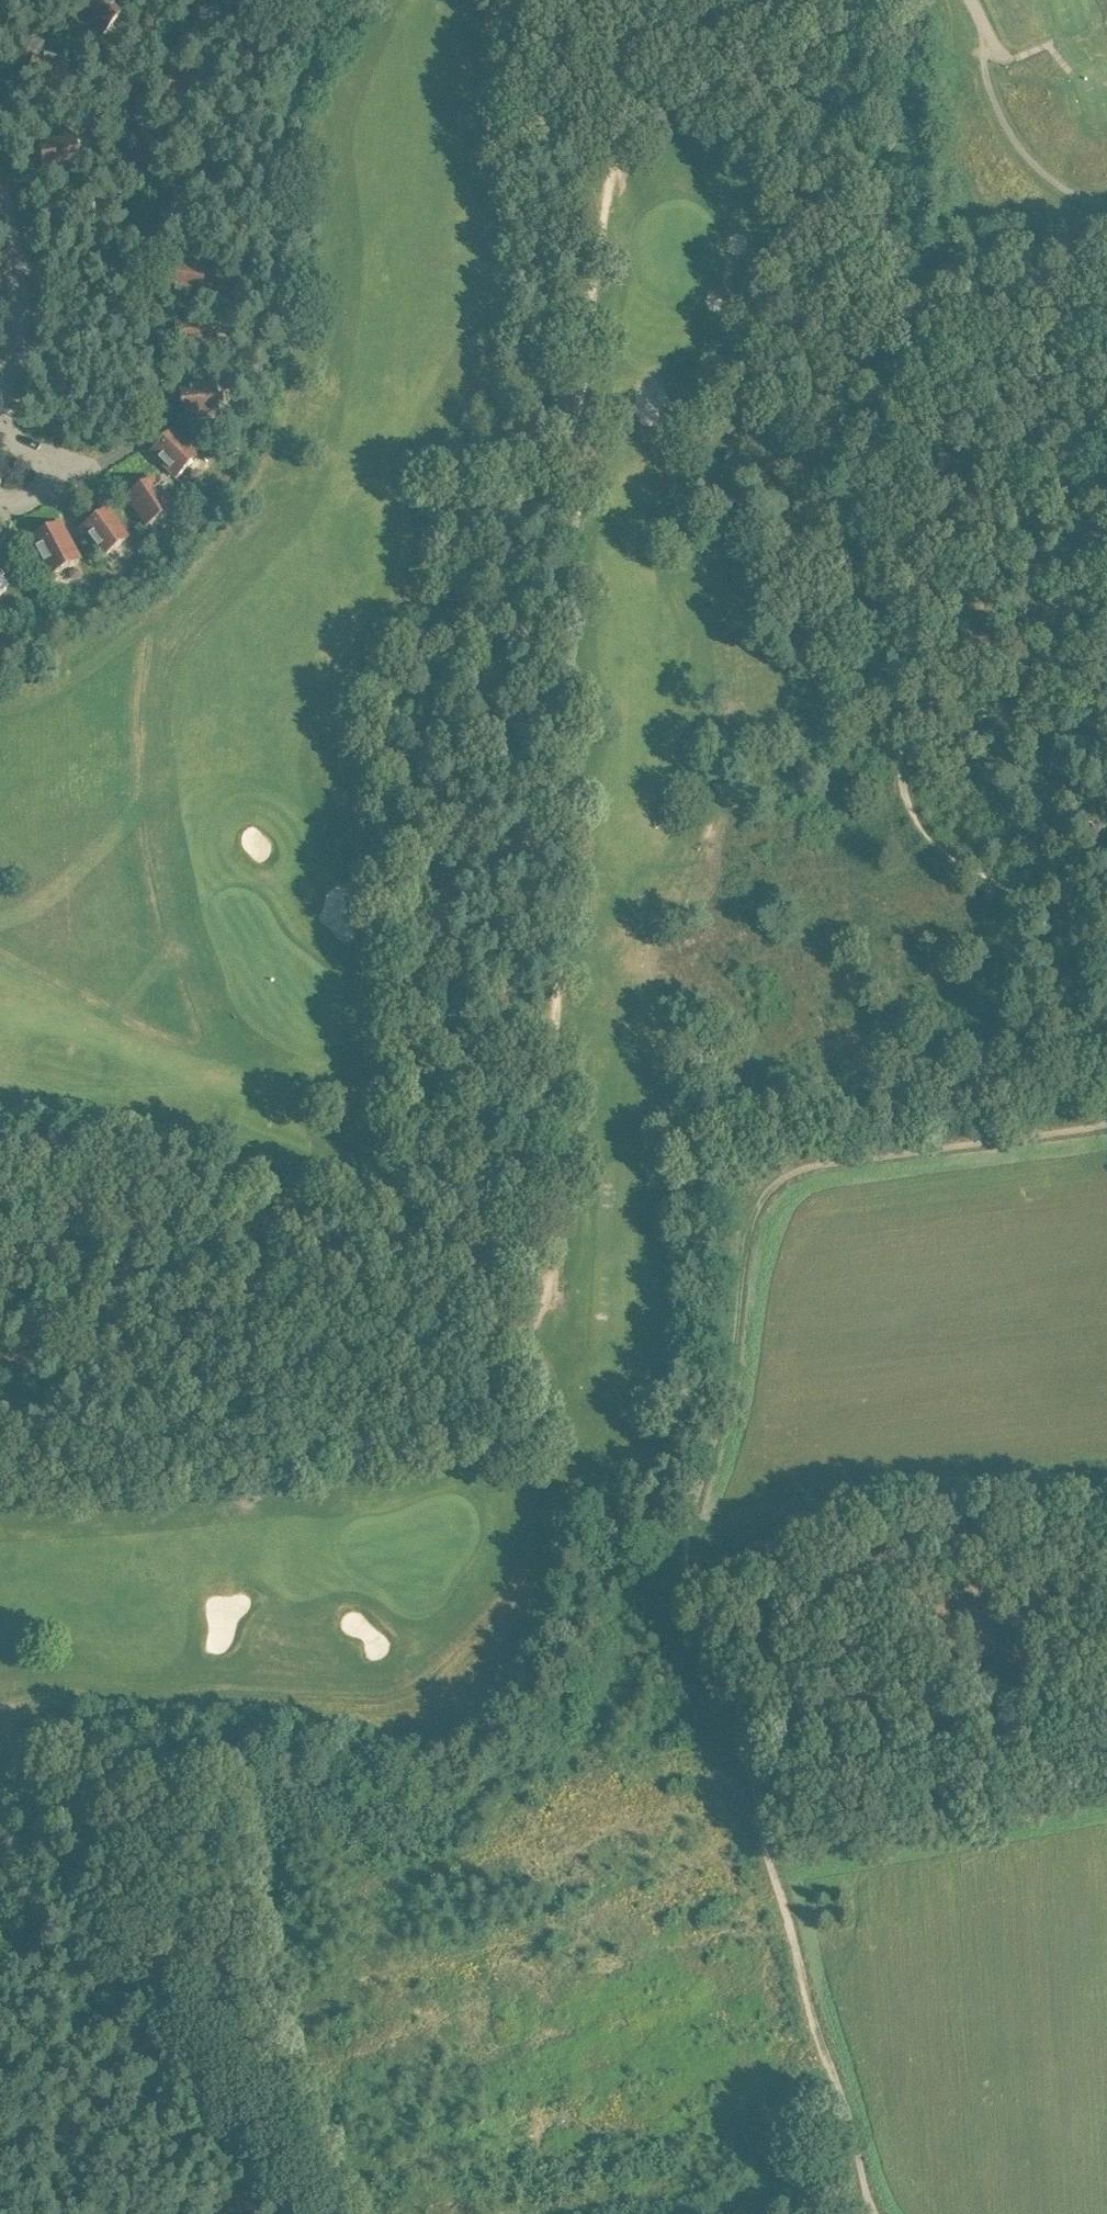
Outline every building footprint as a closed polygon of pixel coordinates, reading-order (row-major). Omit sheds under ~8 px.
[(110,0),(84,0),(74,13),(103,37),(124,12),(110,0)] [(69,65),(33,56),(24,88),(60,98),(69,65)] [(74,137),(38,144),(43,177),(79,171),(74,137)] [(205,267),(169,260),(163,294),(198,301),(205,267)] [(211,320),(174,320),(175,355),(212,354),(211,320)] [(214,384),(179,388),(182,422),(218,418),(214,384)] [(173,430),(149,454),(176,480),(199,455),(173,430)] [(153,478),(125,497),(146,528),(174,509),(153,478)] [(108,509),(80,530),(103,559),(130,539),(108,509)] [(62,522),(28,539),(48,578),(82,560),(62,522)]
